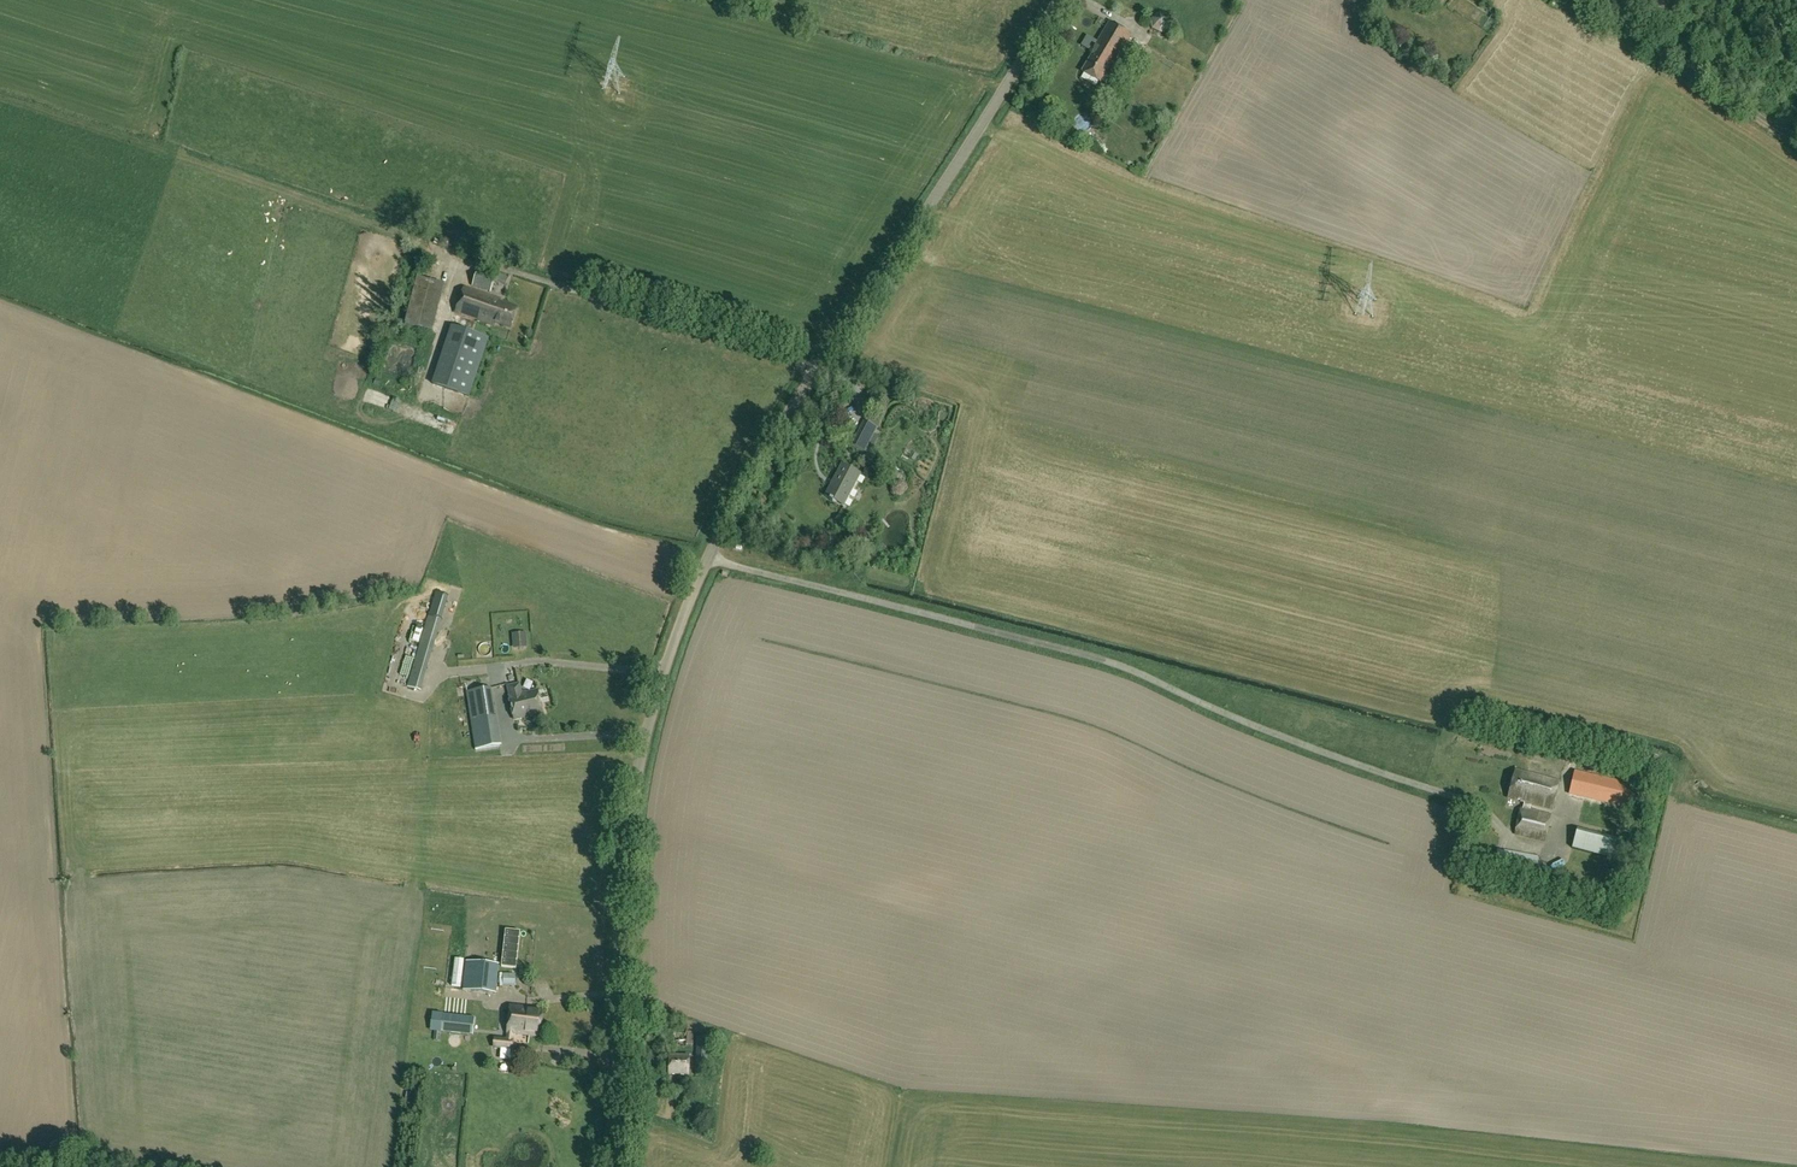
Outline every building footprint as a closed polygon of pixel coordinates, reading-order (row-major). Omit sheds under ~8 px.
[(1161,12),(1153,17),(1154,29),(1163,33),(1172,28),(1172,17),(1161,12)] [(1133,36),(1111,23),(1093,54),(1095,55),(1084,74),(1102,84),(1113,65),(1115,67),(1133,36)] [(1130,64),(1123,60),(1122,59),(1116,68),(1118,69),(1113,78),(1114,79),(1121,83),(1130,64)] [(1083,128),(1094,130),(1096,117),(1086,115),(1083,128)] [(487,292),(486,295),(465,288),(456,313),(493,326),(494,323),(511,329),(518,309),(501,303),(502,301),(490,297),(497,277),(479,271),(473,287),(487,292)] [(445,286),(418,279),(406,326),(433,332),(445,286)] [(471,396),(489,337),(452,326),(435,386),(471,396)] [(867,450),(880,426),(865,420),(853,444),(867,450)] [(862,475),(843,465),(826,496),(845,507),(862,475)] [(407,686),(421,690),(449,596),(437,592),(407,686)] [(524,632),(515,633),(516,647),(525,647),(524,632)] [(511,697),(510,697),(515,721),(543,714),(538,690),(522,694),(520,685),(509,688),(511,697)] [(475,750),(502,746),(494,689),(467,692),(475,750)] [(1631,808),(1638,779),(1577,765),(1570,794),(1631,808)] [(1531,804),(1553,810),(1560,782),(1516,771),(1509,799),(1525,803),(1524,808),(1522,808),(1515,835),(1545,842),(1552,816),(1530,810),(1531,804)] [(1616,861),(1621,841),(1610,838),(1605,858),(1616,861)] [(500,965),(467,961),(464,990),(496,994),(500,965)] [(516,974),(503,974),(503,986),(515,987),(516,974)] [(527,1029),(526,1035),(542,1036),(545,1009),(511,1006),(510,1014),(526,1015),(525,1024),(528,1024),(528,1026),(531,1026),(530,1030),(527,1029)] [(474,1036),(474,1029),(475,1018),(444,1014),(442,1032),(474,1036)] [(515,1033),(526,1035),(527,1029),(530,1030),(531,1026),(528,1026),(528,1024),(525,1024),(526,1015),(510,1014),(507,1040),(496,1039),(495,1047),(502,1048),(501,1054),(511,1056),(511,1050),(513,1050),(515,1033)] [(688,1032),(689,1029),(678,1028),(677,1047),(688,1048),(688,1045),(694,1046),(694,1032),(688,1032)] [(689,1074),(690,1056),(669,1055),(669,1074),(689,1074)] [(407,1100),(414,1101),(415,1094),(408,1092),(407,1100)]
